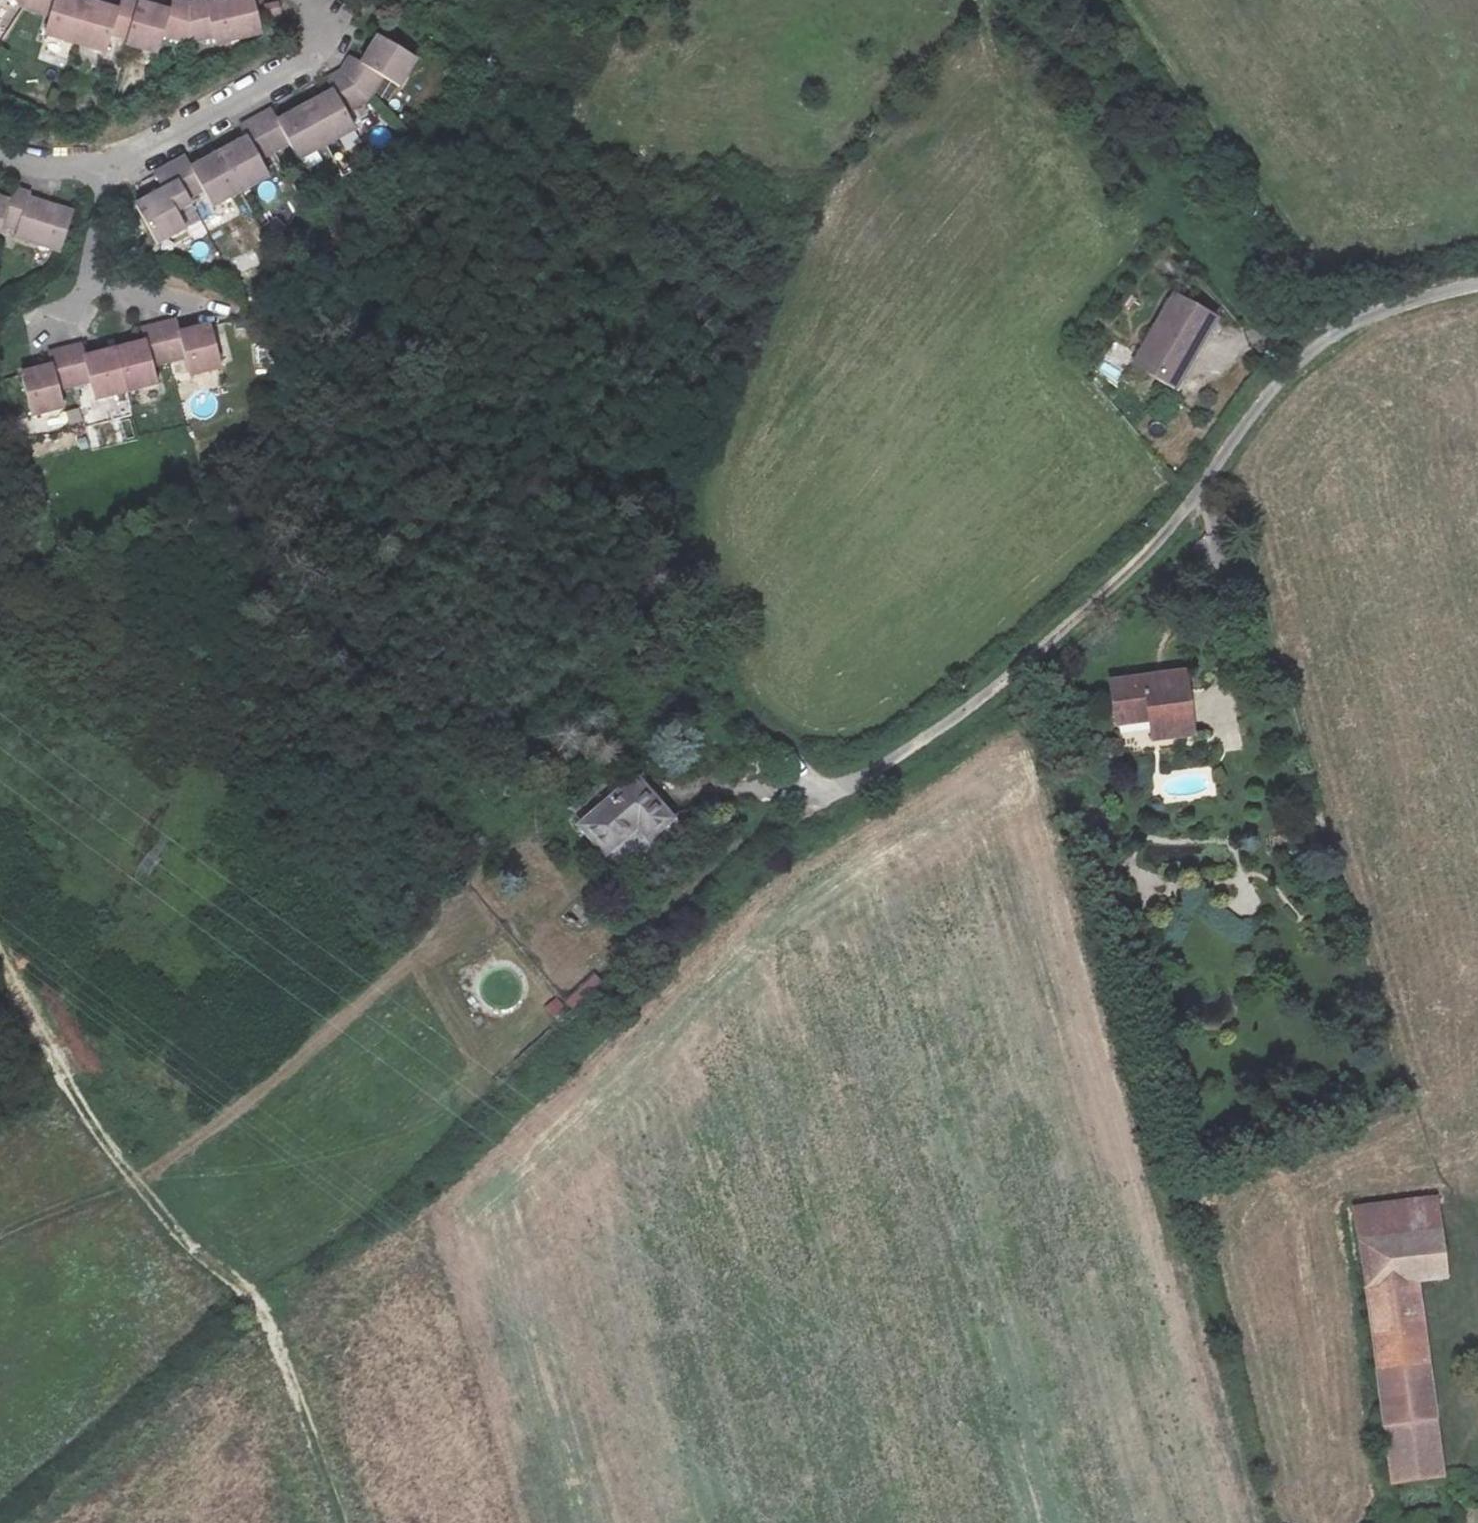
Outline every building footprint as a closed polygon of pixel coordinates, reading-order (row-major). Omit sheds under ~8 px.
[(25,16),(32,0),(7,0),(25,16)] [(25,16),(48,23),(45,36),(74,44),(88,4),(76,0),(32,0),(25,16)] [(137,5),(126,42),(162,52),(166,38),(193,45),(186,1),(182,0),(174,0),(168,13),(137,5)] [(193,45),(262,34),(257,0),(243,0),(208,6),(208,0),(192,0),(186,1),(193,45)] [(119,12),(88,4),(74,44),(110,53),(115,40),(126,42),(137,5),(124,2),(119,12)] [(334,75),(364,108),(381,84),(392,90),(409,65),(376,44),(356,70),(345,62),(334,75)] [(364,108),(334,75),(322,83),(327,93),(299,108),(321,149),(351,133),(346,122),(364,108)] [(321,149),(299,108),(271,123),(266,115),(251,123),(274,160),(289,152),(296,163),(321,149)] [(274,160),(251,123),(235,131),(241,143),(213,159),(231,196),(264,178),(258,169),(274,160)] [(231,196),(213,159),(188,173),(180,161),(161,173),(183,210),(199,201),(204,212),(231,196)] [(190,220),(183,210),(161,173),(148,180),(157,196),(125,212),(146,251),(177,236),(174,230),(190,220)] [(38,280),(49,241),(7,228),(9,223),(0,221),(0,268),(38,280)] [(238,274),(259,263),(252,250),(231,261),(238,274)] [(1204,344),(1163,317),(1141,352),(1135,348),(1127,361),(1136,367),(1123,386),(1153,406),(1167,386),(1174,391),(1204,344)] [(46,368),(17,375),(29,418),(59,410),(56,398),(71,394),(90,390),(91,402),(121,395),(156,387),(152,372),(168,368),(172,383),(219,369),(208,329),(176,337),(173,325),(157,329),(139,333),(142,344),(110,352),(80,359),(78,348),(59,353),(43,356),(46,368)] [(131,415),(111,421),(116,438),(136,432),(131,415)] [(1181,691),(1107,698),(1112,741),(1148,737),(1150,758),(1187,755),(1181,691)] [(664,838),(625,794),(565,844),(592,875),(626,849),(636,862),(664,838)] [(575,1012),(602,982),(592,973),(565,1003),(575,1012)] [(1445,1286),(1430,1205),(1351,1216),(1391,1496),(1441,1490),(1414,1291),(1445,1286)]
